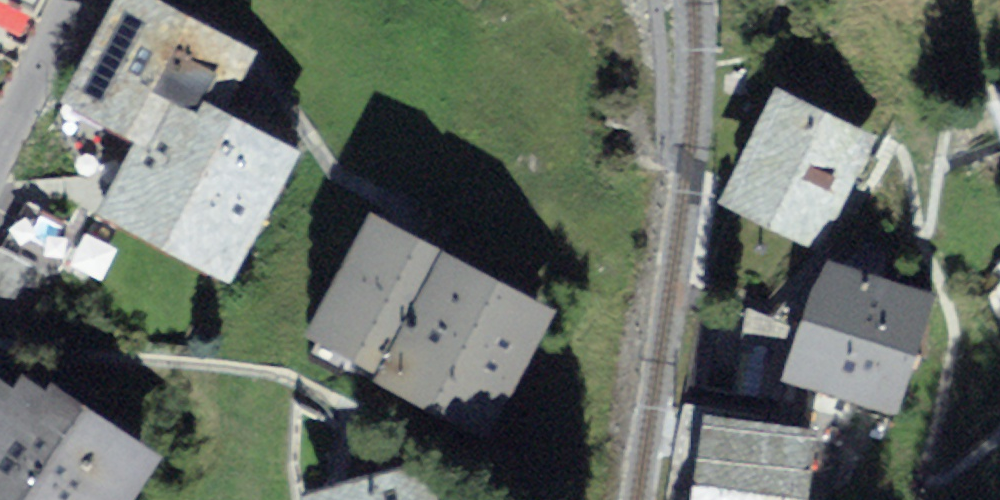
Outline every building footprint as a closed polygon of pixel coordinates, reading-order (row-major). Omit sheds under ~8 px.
[(170,0),(96,0),(54,94),(129,133),(87,204),(215,274),(290,146),(213,102),(246,39),(170,0)] [(999,124),(999,84),(987,89),(999,124)] [(776,90),(717,198),(809,241),(867,138),(776,90)] [(15,202),(0,230),(0,296),(18,305),(60,224),(15,202)] [(473,444),(544,320),(360,216),(289,340),(473,444)] [(820,259),(783,378),(899,414),(936,295),(820,259)] [(165,438),(58,374),(51,387),(24,371),(16,386),(0,376),(0,499),(127,499),(165,438)] [(692,399),(679,499),(808,499),(819,416),(692,399)] [(285,491),(287,499),(424,499),(416,463),(285,491)]
